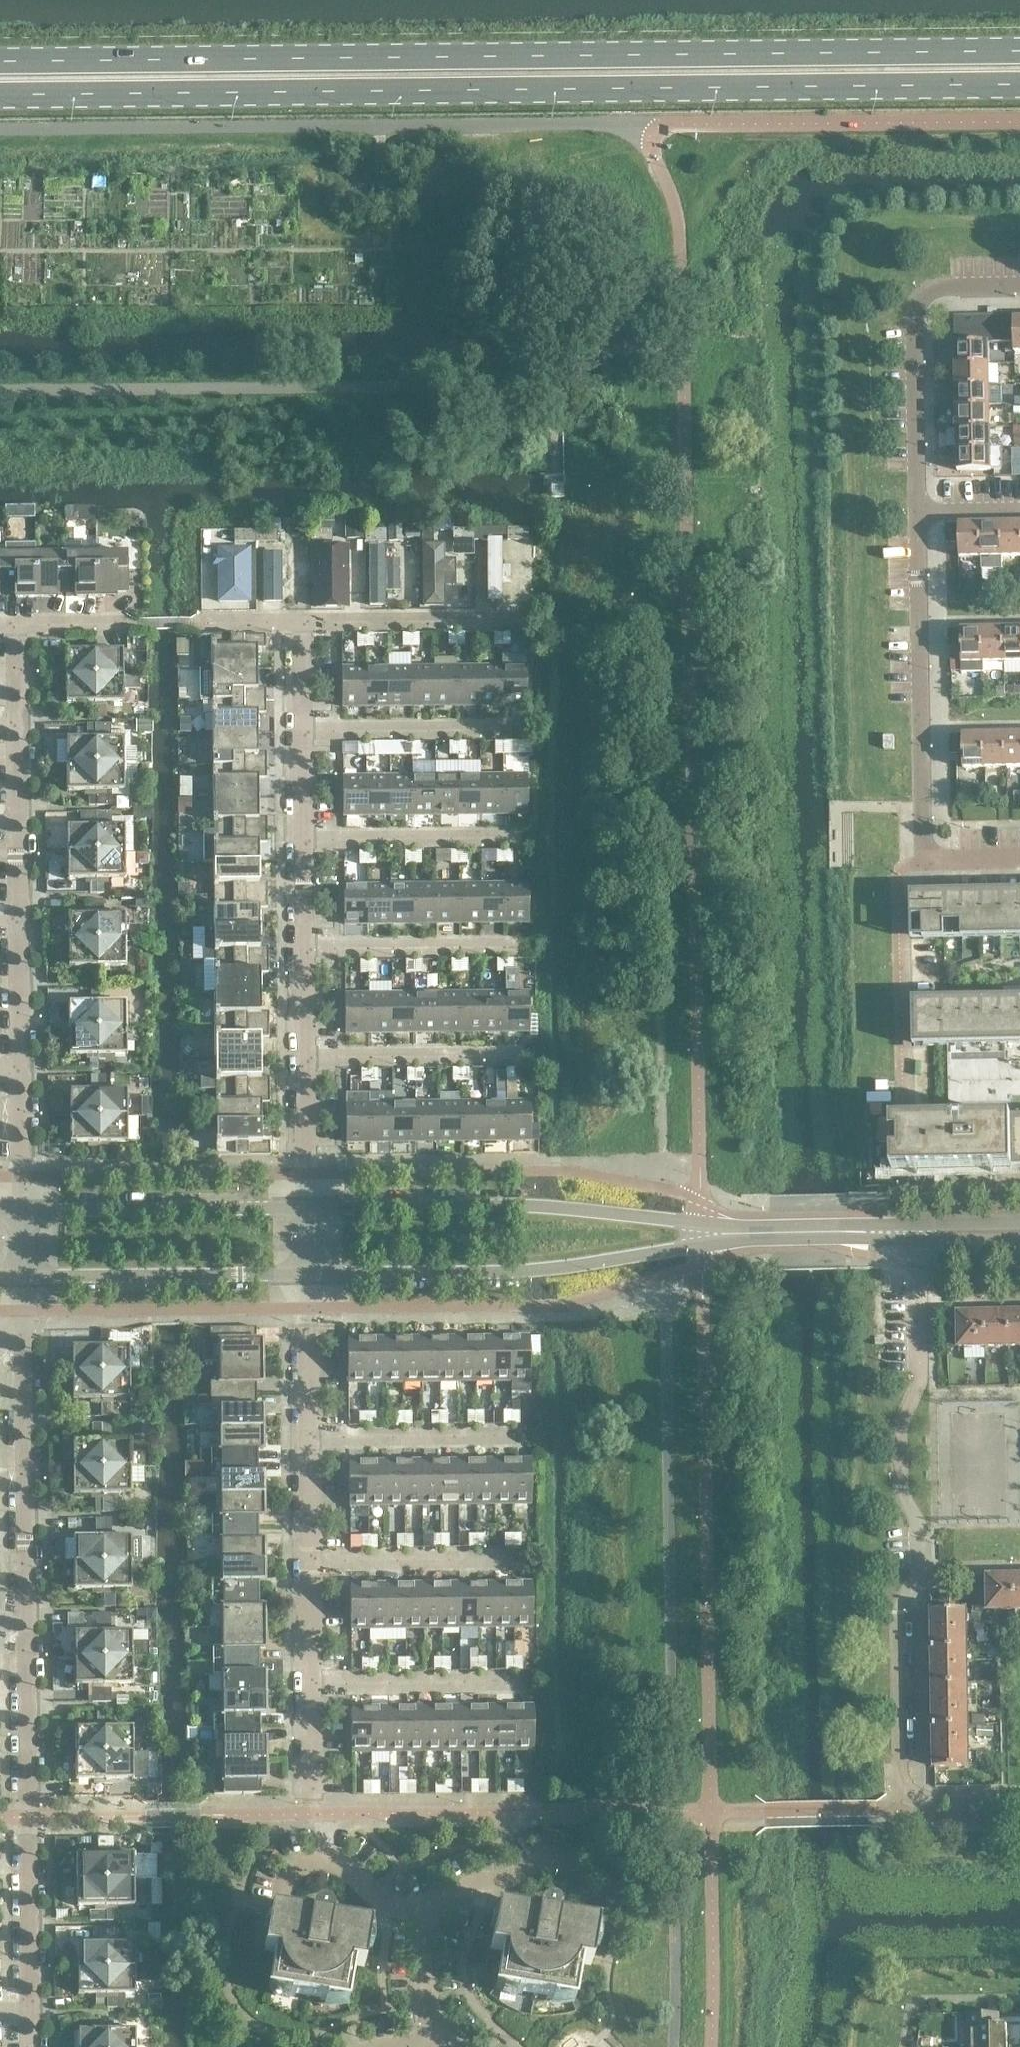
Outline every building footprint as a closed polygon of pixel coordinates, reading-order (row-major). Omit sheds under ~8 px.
[(1014,343),(1013,318),(1014,318),(1014,314),(1001,315),(1001,343),(1014,343)] [(976,342),(976,315),(963,315),(963,322),(964,329),(964,336),(964,343),(976,342)] [(989,343),(988,315),(976,315),(976,342),(988,342),(988,343),(989,343)] [(1001,343),(1001,315),(988,315),(989,343),(1001,343)] [(988,364),(988,343),(988,342),(976,342),(964,343),(955,343),(955,365),(988,364)] [(989,385),(988,364),(955,365),(956,386),(989,385)] [(1019,400),(1019,384),(1005,384),(1006,395),(998,396),(998,401),(1019,400)] [(989,406),(989,385),(956,386),(956,407),(989,406)] [(990,427),(989,406),(956,407),(956,428),(990,427)] [(990,448),(990,427),(956,428),(957,449),(990,448)] [(990,470),(990,448),(957,449),(957,470),(990,470)] [(564,497),(564,483),(550,483),(550,497),(564,497)] [(362,514),(344,514),(345,541),(363,540),(362,514)] [(980,556),(980,523),(959,524),(959,533),(959,542),(959,557),(980,556)] [(1002,556),(1001,523),(980,523),(980,556),(1002,556)] [(1001,523),(1002,556),(1019,556),(1019,523),(1001,523)] [(401,543),(402,525),(388,525),(388,543),(401,543)] [(419,527),(405,527),(405,539),(419,539),(419,527)] [(474,540),(474,528),(452,529),(453,541),(474,540)] [(486,540),(486,528),(474,528),(474,540),(486,540)] [(528,540),(528,528),(507,528),(507,540),(528,540)] [(386,541),(386,529),(365,529),(365,541),(386,541)] [(256,543),(255,530),(234,531),(234,543),(256,543)] [(289,542),(289,530),(255,530),(256,543),(289,542)] [(332,542),(332,530),(311,530),(311,542),(332,542)] [(502,540),(488,541),(488,602),(502,602),(502,581),(511,580),(510,567),(502,567),(502,540)] [(445,545),(423,545),(423,608),(445,608),(445,588),(456,588),(456,561),(445,561),(445,545)] [(128,591),(128,563),(126,564),(126,547),(124,547),(124,548),(95,548),(95,596),(115,596),(115,592),(128,591)] [(349,609),(348,547),(313,548),(314,609),(349,609)] [(95,596),(95,548),(65,549),(65,592),(75,592),(75,597),(95,596)] [(386,548),(369,548),(369,609),(386,609),(386,593),(400,593),(400,560),(386,560),(386,548)] [(35,597),(35,549),(5,549),(5,593),(15,593),(15,597),(35,597)] [(65,592),(65,549),(35,549),(35,597),(55,597),(55,592),(65,592)] [(251,604),(251,549),(216,549),(216,558),(211,558),(211,568),(217,568),(217,604),(251,604)] [(293,549),(262,549),(262,613),(280,613),(280,578),(293,578),(293,549)] [(1003,662),(1003,628),(982,629),(982,662),(1003,662)] [(1003,628),(1003,662),(1019,661),(1019,628),(1003,628)] [(982,662),(982,629),(961,629),(961,638),(961,647),(961,662),(982,662)] [(502,645),(502,632),(494,633),(494,645),(502,645)] [(510,645),(510,632),(502,632),(502,645),(510,645)] [(411,646),(411,633),(402,633),(403,646),(411,646)] [(419,646),(419,633),(411,633),(411,646),(419,646)] [(456,646),(456,633),(448,633),(448,646),(456,646)] [(464,646),(464,633),(456,633),(456,646),(464,646)] [(257,667),(257,648),(265,648),(265,634),(211,635),(211,668),(257,667)] [(365,647),(365,634),(357,634),(357,647),(365,647)] [(373,646),(373,634),(365,634),(365,647),(373,646)] [(95,677),(94,646),(87,646),(87,650),(68,650),(65,650),(65,652),(66,652),(66,677),(95,677)] [(123,676),(123,652),(123,650),(121,650),(101,650),(101,646),(94,646),(95,677),(123,676)] [(257,687),(257,667),(211,668),(212,700),(266,700),(266,687),(257,687)] [(457,706),(456,667),(434,668),(434,706),(457,706)] [(480,706),(479,667),(456,667),(457,706),(480,706)] [(502,705),(502,667),(479,667),(480,706),(502,705)] [(526,705),(526,667),(502,667),(502,705),(526,705)] [(366,707),(365,668),(341,668),(342,707),(366,707)] [(388,706),(388,668),(365,668),(366,707),(388,706)] [(411,706),(411,668),(388,668),(388,706),(411,706)] [(434,706),(434,668),(411,668),(411,706),(434,706)] [(124,701),(123,676),(95,677),(95,707),(102,707),(102,703),(122,703),(124,703),(124,701)] [(95,707),(95,677),(66,677),(66,701),(66,704),(68,704),(68,703),(88,703),(88,707),(95,707)] [(258,732),(258,713),(266,713),(266,700),(212,700),(212,733),(258,732)] [(107,738),(107,724),(88,724),(88,734),(95,734),(102,734),(102,738),(107,738)] [(258,752),(258,732),(212,733),(212,765),(266,765),(266,752),(258,752)] [(1005,734),(1006,767),(1019,767),(1019,733),(1005,734)] [(95,765),(95,734),(88,734),(88,738),(68,738),(66,738),(66,740),(67,765),(95,765)] [(124,764),(124,740),(124,738),(122,738),(107,738),(102,738),(102,734),(95,734),(95,765),(124,764)] [(984,767),(984,734),(962,734),(962,735),(963,744),(963,753),(963,768),(984,767)] [(1006,767),(1005,734),(984,734),(984,767),(1006,767)] [(894,749),(894,736),(883,736),(883,749),(894,749)] [(503,754),(503,741),(495,741),(495,754),(503,754)] [(511,754),(511,741),(503,741),(503,754),(511,754)] [(374,755),(374,742),(366,743),(366,755),(374,755)] [(412,755),(412,742),(403,742),(404,755),(412,755)] [(420,755),(420,742),(412,742),(412,755),(420,755)] [(457,754),(457,742),(449,742),(449,755),(457,754)] [(465,754),(465,742),(457,742),(457,754),(465,754)] [(366,755),(366,743),(358,743),(358,755),(366,755)] [(124,789),(124,764),(95,765),(96,795),(103,795),(103,791),(107,791),(122,791),(125,791),(125,789),(124,789)] [(96,795),(95,765),(67,765),(67,789),(66,789),(66,792),(69,792),(69,791),(89,791),(89,795),(95,795),(96,795)] [(258,797),(258,778),(266,778),(266,765),(212,765),(213,798),(258,797)] [(527,814),(527,775),(503,776),(503,814),(527,814)] [(412,815),(412,776),(389,777),(389,815),(412,815)] [(435,815),(435,776),(412,776),(412,815),(435,815)] [(458,814),(457,776),(435,776),(435,815),(458,814)] [(481,814),(480,776),(457,776),(458,814),(481,814)] [(503,814),(503,776),(480,776),(481,814),(503,814)] [(367,815),(366,777),(342,777),(343,816),(367,815)] [(389,815),(389,777),(366,777),(367,815),(389,815)] [(107,805),(107,791),(103,791),(103,795),(96,795),(95,795),(96,805),(107,805)] [(258,817),(258,797),(213,798),(213,830),(267,830),(267,817),(258,817)] [(96,822),(96,812),(84,812),(84,826),(89,826),(89,822),(96,822)] [(107,826),(107,812),(96,812),(96,822),(103,822),(103,826),(107,826)] [(96,852),(96,822),(89,822),(89,826),(84,826),(69,826),(67,826),(67,828),(67,853),(96,852)] [(125,852),(125,828),(125,825),(123,826),(107,826),(103,826),(103,822),(96,822),(96,852),(125,852)] [(259,862),(259,842),(267,842),(267,830),(213,830),(213,862),(259,862)] [(458,863),(458,850),(450,850),(450,863),(458,863)] [(466,863),(466,850),(458,850),(458,863),(466,863)] [(504,863),(504,850),(496,850),(496,863),(504,863)] [(512,863),(512,850),(504,850),(504,863),(512,863)] [(367,864),(367,851),(359,851),(359,864),(367,864)] [(375,864),(375,851),(367,851),(367,864),(375,864)] [(413,864),(413,851),(404,851),(405,864),(413,864)] [(421,864),(421,851),(413,851),(413,864),(421,864)] [(96,883),(96,852),(67,853),(68,877),(67,877),(67,880),(70,880),(70,879),(89,879),(89,883),(96,883)] [(125,877),(125,852),(96,852),(96,883),(103,883),(103,879),(123,879),(126,879),(126,877),(125,877)] [(259,882),(259,862),(213,862),(213,895),(267,894),(267,882),(259,882)] [(504,923),(504,884),(481,885),(482,923),(504,923)] [(528,923),(528,884),(504,884),(504,923),(528,923)] [(390,924),(390,885),(367,886),(368,924),(390,924)] [(413,924),(413,885),(390,885),(390,924),(413,924)] [(436,923),(436,885),(413,885),(413,924),(436,923)] [(459,923),(458,885),(436,885),(436,923),(459,923)] [(482,923),(481,885),(458,885),(459,923),(482,923)] [(368,924),(367,886),(343,886),(344,924),(368,924)] [(1000,937),(1000,903),(1000,891),(980,892),(981,903),(981,938),(1000,937)] [(1019,937),(1019,902),(1019,891),(1000,891),(1000,903),(1000,937),(1019,937)] [(962,938),(961,903),(961,892),(911,893),(911,918),(923,917),(923,939),(962,938)] [(981,938),(981,903),(980,892),(961,892),(961,903),(962,938),(981,938)] [(259,927),(259,908),(268,907),(267,894),(213,895),(214,928),(259,927)] [(97,940),(97,910),(90,910),(90,914),(70,914),(68,914),(68,916),(68,941),(97,940)] [(126,940),(126,916),(126,913),(124,913),(124,914),(104,914),(104,910),(97,910),(97,940),(126,940)] [(260,947),(259,927),(214,928),(214,960),(268,959),(268,947),(260,947)] [(97,971),(97,940),(68,941),(68,965),(68,967),(70,967),(90,967),(90,971),(97,971)] [(126,965),(126,940),(97,940),(97,971),(104,971),(104,967),(124,967),(126,967),(126,965)] [(260,992),(260,972),(268,972),(268,959),(214,960),(214,992),(260,992)] [(459,972),(459,959),(451,959),(451,972),(459,972)] [(467,972),(467,959),(459,959),(459,972),(467,972)] [(505,972),(505,959),(497,959),(497,972),(505,972)] [(513,971),(513,959),(505,959),(505,972),(513,971)] [(368,973),(368,960),(360,960),(360,973),(368,973)] [(376,973),(376,960),(368,960),(368,973),(376,973)] [(414,972),(414,960),(405,960),(406,972),(414,972)] [(422,972),(422,960),(414,960),(414,972),(422,972)] [(260,1011),(260,992),(214,992),(215,1025),(269,1024),(268,1011),(260,1011)] [(483,1032),(482,993),(459,994),(460,1032),(483,1032)] [(505,1032),(505,993),(482,993),(483,1032),(505,1032)] [(529,1031),(529,993),(505,993),(505,1032),(529,1031)] [(369,1033),(368,994),(344,995),(345,1033),(369,1033)] [(391,1033),(391,994),(368,994),(369,1033),(391,1033)] [(414,1032),(414,994),(391,994),(391,1033),(414,1032)] [(437,1032),(437,994),(414,994),(414,1032),(437,1032)] [(460,1032),(459,994),(437,994),(437,1032),(460,1032)] [(127,1028),(126,1004),(127,1004),(127,1001),(124,1001),(124,1002),(105,1002),(104,997),(98,998),(98,1028),(127,1028)] [(1002,998),(1003,1044),(1019,1044),(1019,997),(1002,998)] [(97,998),(91,998),(91,1002),(71,1002),(68,1002),(68,1004),(69,1004),(69,1029),(98,1028),(98,998),(97,998)] [(984,1045),(983,998),(964,999),(965,1045),(984,1045)] [(1003,1044),(1002,998),(983,998),(984,1045),(1003,1044)] [(945,1022),(945,999),(923,999),(918,999),(918,1016),(913,1016),(913,1023),(945,1022)] [(965,1045),(964,999),(945,999),(945,1022),(946,1046),(947,1045),(965,1045)] [(946,1046),(945,1022),(913,1023),(913,1038),(924,1038),(924,1046),(946,1046)] [(261,1057),(260,1037),(269,1037),(269,1024),(215,1025),(215,1057),(261,1057)] [(98,1059),(98,1028),(69,1029),(69,1053),(69,1055),(71,1055),(91,1055),(91,1059),(98,1059)] [(127,1052),(127,1028),(98,1028),(98,1059),(105,1059),(105,1055),(125,1054),(125,1055),(127,1055),(127,1052)] [(965,1045),(947,1045),(949,1120),(973,1119),(974,1142),(970,1142),(970,1146),(974,1146),(974,1163),(973,1163),(974,1170),(1010,1169),(1009,1121),(1019,1121),(1019,1044),(1003,1044),(984,1045),(965,1045)] [(261,1077),(261,1057),(215,1057),(215,1090),(269,1089),(269,1076),(261,1077)] [(506,1080),(506,1067),(498,1068),(498,1080),(506,1080)] [(514,1080),(514,1067),(506,1067),(506,1080),(514,1080)] [(415,1081),(415,1068),(406,1068),(407,1081),(415,1081)] [(423,1081),(423,1068),(415,1068),(415,1081),(423,1081)] [(460,1081),(460,1068),(452,1068),(452,1081),(460,1081)] [(468,1081),(468,1068),(460,1068),(460,1081),(468,1081)] [(369,1082),(369,1069),(361,1069),(361,1082),(369,1082)] [(377,1081),(377,1069),(369,1069),(369,1082),(377,1081)] [(127,1116),(127,1092),(128,1092),(128,1089),(125,1089),(125,1090),(105,1090),(105,1085),(98,1086),(99,1116),(127,1116)] [(99,1116),(98,1086),(91,1086),(91,1090),(72,1090),(69,1090),(69,1092),(70,1092),(70,1117),(99,1116)] [(261,1122),(261,1102),(269,1102),(269,1089),(215,1090),(215,1122),(261,1122)] [(438,1141),(438,1102),(415,1103),(415,1141),(438,1141)] [(461,1141),(461,1102),(438,1102),(438,1141),(461,1141)] [(484,1140),(483,1102),(461,1102),(461,1141),(484,1140)] [(506,1140),(506,1102),(483,1102),(484,1140),(506,1140)] [(530,1140),(530,1102),(506,1102),(506,1140),(530,1140)] [(370,1142),(369,1103),(345,1103),(346,1142),(370,1142)] [(392,1141),(392,1103),(369,1103),(370,1142),(392,1141)] [(415,1141),(415,1103),(392,1103),(392,1141),(415,1141)] [(99,1147),(99,1116),(70,1117),(70,1141),(70,1143),(72,1143),(92,1143),(92,1147),(92,1157),(99,1157),(99,1147)] [(128,1140),(127,1116),(99,1116),(99,1147),(106,1147),(106,1143),(126,1142),(126,1143),(128,1143),(128,1140)] [(974,1142),(973,1119),(949,1120),(950,1163),(961,1163),(961,1162),(967,1162),(967,1163),(973,1163),(974,1163),(974,1146),(970,1146),(970,1142),(974,1142)] [(1009,1121),(1010,1169),(1019,1169),(1019,1121),(1009,1121)] [(261,1141),(261,1122),(215,1122),(216,1155),(270,1155),(270,1141),(261,1141)] [(985,1346),(985,1312),(958,1313),(958,1347),(985,1346)] [(1009,1346),(1008,1312),(985,1312),(985,1346),(1009,1346)] [(1008,1312),(1009,1346),(1019,1346),(1019,1312),(1008,1312)] [(262,1361),(262,1340),(256,1340),(256,1327),(209,1328),(210,1342),(219,1342),(219,1361),(262,1361)] [(475,1381),(474,1337),(456,1338),(457,1381),(475,1381)] [(493,1381),(492,1337),(474,1337),(475,1381),(493,1381)] [(511,1381),(510,1337),(492,1337),(493,1381),(511,1381)] [(530,1380),(529,1337),(510,1337),(511,1381),(530,1380)] [(367,1382),(366,1338),(347,1339),(348,1382),(367,1382)] [(385,1382),(384,1338),(366,1338),(367,1382),(385,1382)] [(403,1382),(402,1338),(384,1338),(385,1382),(403,1382)] [(421,1382),(420,1338),(402,1338),(403,1382),(421,1382)] [(439,1381),(438,1338),(420,1338),(421,1382),(439,1381)] [(457,1381),(456,1338),(438,1338),(439,1381),(457,1381)] [(101,1372),(101,1341),(94,1341),(94,1346),(74,1346),(72,1346),(72,1348),(72,1372),(101,1372)] [(130,1372),(130,1348),(130,1345),(128,1345),(128,1346),(108,1346),(108,1341),(101,1341),(101,1372),(130,1372)] [(262,1382),(262,1361),(219,1361),(219,1381),(210,1381),(210,1395),(256,1394),(256,1383),(262,1382)] [(101,1403),(101,1372),(72,1372),(72,1397),(72,1399),(75,1399),(94,1399),(94,1403),(101,1403)] [(130,1396),(130,1372),(101,1372),(101,1403),(108,1403),(108,1399),(128,1398),(128,1399),(130,1399),(130,1396)] [(263,1427),(263,1406),(256,1406),(256,1394),(210,1395),(210,1409),(220,1409),(220,1428),(263,1427)] [(519,1423),(519,1410),(511,1411),(511,1423),(519,1423)] [(439,1424),(439,1411),(431,1411),(431,1424),(439,1424)] [(447,1424),(447,1411),(439,1411),(439,1424),(447,1424)] [(475,1424),(475,1411),(467,1411),(467,1424),(475,1424)] [(483,1424),(483,1411),(475,1411),(475,1424),(483,1424)] [(511,1423),(511,1411),(503,1411),(503,1423),(511,1423)] [(367,1425),(367,1412),(359,1412),(359,1425),(367,1425)] [(375,1425),(375,1412),(367,1412),(367,1425),(375,1425)] [(403,1424),(403,1412),(395,1412),(395,1425),(403,1424)] [(411,1424),(411,1412),(403,1412),(403,1424),(411,1424)] [(111,1434),(111,1423),(92,1423),(92,1433),(95,1437),(102,1437),(108,1436),(111,1434)] [(263,1449),(263,1427),(220,1428),(220,1447),(211,1447),(211,1461),(257,1461),(257,1449),(263,1449)] [(131,1467),(130,1443),(131,1443),(131,1440),(128,1440),(128,1441),(109,1441),(108,1436),(102,1437),(102,1467),(131,1467)] [(102,1467),(102,1437),(95,1437),(95,1441),(75,1441),(72,1441),(72,1443),(73,1443),(73,1468),(102,1467)] [(476,1504),(476,1460),(458,1461),(458,1504),(476,1504)] [(494,1504),(494,1460),(476,1460),(476,1504),(494,1504)] [(512,1504),(512,1460),(494,1460),(494,1504),(512,1504)] [(531,1503),(531,1460),(512,1460),(512,1504),(531,1503)] [(263,1494),(263,1473),(257,1473),(257,1461),(211,1461),(211,1475),(220,1475),(220,1494),(263,1494)] [(386,1505),(386,1461),(368,1462),(368,1505),(386,1505)] [(404,1505),(404,1461),(386,1461),(386,1505),(404,1505)] [(422,1505),(422,1461),(404,1461),(404,1505),(422,1505)] [(440,1504),(440,1461),(422,1461),(422,1505),(440,1504)] [(458,1504),(458,1461),(440,1461),(440,1504),(458,1504)] [(368,1505),(368,1462),(349,1462),(349,1505),(368,1505)] [(102,1498),(102,1467),(73,1468),(73,1492),(73,1494),(75,1494),(95,1494),(95,1498),(102,1498)] [(131,1492),(131,1467),(102,1467),(102,1498),(109,1498),(109,1494),(114,1494),(129,1494),(131,1494),(131,1492)] [(114,1512),(114,1494),(109,1494),(109,1498),(102,1498),(102,1512),(114,1512)] [(263,1515),(263,1494),(220,1494),(221,1514),(211,1514),(211,1528),(258,1527),(257,1515),(263,1515)] [(102,1532),(102,1518),(94,1518),(94,1532),(102,1532)] [(264,1560),(264,1539),(258,1539),(258,1527),(211,1528),(211,1542),(221,1541),(221,1561),(264,1560)] [(103,1563),(102,1532),(95,1532),(95,1536),(76,1536),(73,1536),(73,1538),(74,1538),(74,1563),(103,1563)] [(131,1562),(131,1538),(132,1538),(132,1536),(129,1536),(109,1536),(109,1532),(102,1532),(103,1563),(131,1562)] [(441,1547),(440,1534),(432,1534),(432,1547),(441,1547)] [(449,1547),(449,1534),(440,1534),(441,1547),(449,1547)] [(477,1547),(476,1534),(468,1534),(468,1547),(477,1547)] [(485,1547),(485,1534),(476,1534),(477,1547),(485,1547)] [(513,1546),(512,1534),(504,1534),(504,1547),(513,1546)] [(521,1546),(521,1534),(512,1534),(513,1546),(521,1546)] [(369,1548),(368,1535),(360,1535),(360,1548),(369,1548)] [(377,1548),(377,1535),(368,1535),(369,1548),(377,1548)] [(405,1548),(404,1535),(396,1535),(396,1548),(405,1548)] [(413,1547),(413,1535),(404,1535),(405,1548),(413,1547)] [(264,1582),(264,1560),(221,1561),(221,1580),(212,1580),(212,1594),(258,1594),(258,1582),(264,1582)] [(132,1587),(131,1562),(103,1563),(103,1593),(110,1593),(110,1589),(130,1589),(132,1589),(132,1587)] [(103,1593),(103,1563),(74,1563),(74,1587),(74,1590),(76,1590),(76,1589),(96,1589),(96,1593),(103,1593)] [(1015,1609),(1014,1575),(987,1576),(988,1583),(988,1589),(988,1596),(988,1602),(988,1610),(1015,1609)] [(495,1627),(495,1583),(477,1584),(477,1627),(495,1627)] [(513,1627),(513,1583),(495,1583),(495,1627),(513,1627)] [(532,1627),(532,1583),(513,1583),(513,1627),(532,1627)] [(387,1628),(387,1584),(369,1585),(369,1628),(387,1628)] [(405,1628),(405,1584),(387,1584),(387,1628),(405,1628)] [(423,1628),(423,1584),(405,1584),(405,1628),(423,1628)] [(441,1627),(441,1584),(423,1584),(423,1628),(441,1627)] [(459,1627),(459,1584),(441,1584),(441,1627),(459,1627)] [(477,1627),(477,1584),(459,1584),(459,1627),(477,1627)] [(369,1628),(369,1585),(350,1585),(350,1628),(369,1628)] [(265,1627),(264,1605),(258,1605),(258,1594),(212,1594),(212,1608),(221,1608),(222,1627),(265,1627)] [(988,1610),(988,1602),(974,1602),(974,1610),(988,1610)] [(945,1610),(939,1610),(932,1610),(932,1642),(928,1642),(928,1652),(932,1652),(933,1684),(967,1683),(966,1609),(950,1610),(945,1610)] [(103,1658),(103,1627),(96,1627),(96,1631),(76,1632),(76,1631),(74,1631),(74,1634),(75,1658),(103,1658)] [(132,1657),(132,1633),(132,1631),(130,1631),(110,1631),(110,1627),(103,1627),(103,1658),(132,1657)] [(265,1648),(265,1627),(222,1627),(222,1646),(212,1647),(212,1661),(259,1660),(259,1648),(265,1648)] [(132,1682),(132,1657),(103,1658),(104,1689),(111,1689),(111,1684),(131,1684),(133,1684),(133,1682),(132,1682)] [(478,1670),(478,1657),(470,1657),(470,1670),(478,1670)] [(486,1670),(486,1657),(478,1657),(478,1670),(486,1670)] [(514,1670),(514,1657),(506,1657),(506,1670),(514,1670)] [(522,1670),(522,1657),(514,1657),(514,1670),(522,1670)] [(104,1689),(103,1658),(75,1658),(75,1682),(75,1685),(77,1685),(77,1684),(97,1684),(97,1688),(97,1689),(104,1689)] [(370,1671),(370,1658),(362,1658),(362,1671),(370,1671)] [(378,1671),(378,1658),(370,1658),(370,1671),(378,1671)] [(406,1671),(406,1658),(398,1658),(398,1671),(406,1671)] [(414,1671),(414,1658),(406,1658),(406,1671),(414,1671)] [(442,1670),(442,1658),(434,1658),(434,1671),(442,1670)] [(450,1670),(450,1658),(442,1658),(442,1670),(450,1670)] [(265,1693),(265,1672),(259,1672),(259,1660),(212,1661),(213,1674),(222,1674),(222,1694),(265,1693)] [(968,1766),(968,1724),(967,1683),(933,1684),(934,1720),(929,1720),(930,1730),(934,1730),(934,1767),(968,1766)] [(104,1702),(104,1689),(97,1689),(97,1688),(92,1688),(92,1702),(104,1702)] [(265,1715),(265,1693),(222,1694),(222,1713),(213,1713),(213,1727),(259,1727),(259,1715),(265,1715)] [(497,1750),(496,1706),(478,1707),(479,1750),(497,1750)] [(515,1750),(514,1706),(496,1706),(497,1750),(515,1750)] [(534,1750),(533,1706),(514,1706),(515,1750),(534,1750)] [(389,1751),(388,1707),(370,1708),(371,1751),(389,1751)] [(407,1751),(406,1707),(388,1707),(389,1751),(407,1751)] [(425,1751),(424,1707),(406,1707),(407,1751),(425,1751)] [(443,1751),(442,1707),(424,1707),(425,1751),(443,1751)] [(461,1750),(460,1707),(442,1707),(443,1751),(461,1750)] [(479,1750),(478,1707),(460,1707),(461,1750),(479,1750)] [(371,1751),(370,1708),(351,1708),(352,1752),(371,1751)] [(104,1753),(104,1722),(97,1722),(97,1727),(77,1727),(77,1726),(75,1726),(75,1729),(76,1753),(104,1753)] [(133,1753),(133,1728),(133,1726),(131,1726),(111,1726),(111,1722),(104,1722),(104,1753),(133,1753)] [(266,1760),(266,1738),(260,1738),(259,1727),(213,1727),(213,1741),(223,1741),(223,1760),(266,1760)] [(105,1784),(104,1753),(76,1753),(76,1778),(75,1778),(75,1780),(78,1780),(98,1779),(98,1784),(105,1784)] [(133,1777),(133,1753),(104,1753),(105,1784),(112,1784),(111,1779),(131,1779),(134,1779),(134,1777),(133,1777)] [(266,1781),(266,1760),(223,1760),(223,1779),(214,1779),(214,1794),(260,1794),(260,1781),(266,1781)] [(451,1793),(451,1780),(443,1781),(443,1793),(451,1793)] [(479,1793),(479,1780),(471,1780),(471,1793),(479,1793)] [(487,1793),(487,1780),(479,1780),(479,1793),(487,1793)] [(515,1793),(515,1780),(507,1780),(507,1793),(515,1793)] [(523,1793),(523,1780),(515,1780),(515,1793),(523,1793)] [(371,1794),(371,1781),(363,1781),(363,1794),(371,1794)] [(379,1794),(379,1781),(371,1781),(371,1794),(379,1794)] [(407,1794),(407,1781),(399,1781),(399,1794),(407,1794)] [(415,1794),(415,1781),(407,1781),(407,1794),(415,1794)] [(443,1793),(443,1781),(435,1781),(435,1793),(443,1793)] [(106,1879),(105,1848),(98,1848),(98,1853),(79,1853),(76,1853),(76,1855),(77,1855),(77,1880),(106,1879)] [(134,1879),(134,1855),(135,1855),(135,1852),(132,1852),(132,1853),(112,1853),(112,1848),(105,1848),(106,1879),(134,1879)] [(106,1910),(106,1879),(77,1880),(77,1904),(77,1906),(79,1906),(99,1906),(99,1910),(106,1910)] [(135,1904),(134,1879),(106,1879),(106,1910),(113,1910),(113,1906),(133,1906),(135,1906),(135,1904)] [(590,1966),(594,1946),(598,1947),(598,1943),(598,1941),(598,1937),(598,1933),(593,1933),(594,1925),(562,1919),(562,1918),(562,1916),(561,1916),(561,1914),(560,1912),(560,1911),(559,1909),(557,1907),(555,1905),(552,1904),(549,1903),(546,1903),(544,1903),(541,1904),(538,1906),(536,1908),(535,1908),(534,1910),(533,1912),(533,1913),(532,1915),(500,1909),(499,1918),(493,1916),(492,1918),(491,1922),(490,1925),(489,1929),(493,1930),(490,1949),(501,1951),(495,1986),(517,1990),(516,1993),(552,1999),(552,1996),(573,1999),(579,1964),(585,1965),(590,1966)] [(364,1968),(367,1949),(371,1949),(371,1947),(372,1943),(372,1939),(371,1935),(366,1936),(367,1927),(335,1922),(335,1921),(335,1919),(335,1917),(334,1916),(334,1915),(333,1913),(332,1911),(330,1909),(327,1907),(324,1906),(323,1905),(320,1905),(318,1905),(317,1906),(314,1906),(311,1908),(309,1910),(308,1911),(307,1914),(306,1916),(306,1917),(273,1911),(272,1920),(267,1918),(265,1922),(265,1923),(264,1927),(263,1931),(267,1932),(263,1951),(275,1953),(269,1988),(290,1992),(289,1995),(325,2001),(325,1998),(346,2001),(352,1966),(364,1968)] [(106,1936),(99,1936),(99,1941),(79,1941),(77,1941),(77,1943),(78,1968),(106,1967),(106,1936)] [(135,1967),(135,1943),(135,1940),(133,1940),(133,1941),(113,1941),(113,1936),(106,1936),(106,1967),(135,1967)] [(107,1998),(106,1967),(78,1968),(78,1992),(77,1992),(77,1994),(80,1994),(100,1994),(100,1998),(107,1998)] [(135,1991),(135,1967),(106,1967),(107,1998),(114,1998),(114,1994),(133,1993),(133,1994),(136,1994),(136,1991),(135,1991)] [(1007,2025),(998,2025),(998,2013),(968,2013),(968,2046),(1008,2046),(1007,2025)] [(107,2024),(100,2025),(100,2029),(80,2029),(78,2029),(78,2031),(78,2046),(107,2046),(107,2024)] [(136,2031),(136,2028),(134,2028),(134,2029),(114,2029),(114,2024),(107,2024),(107,2046),(136,2046),(136,2031)]
